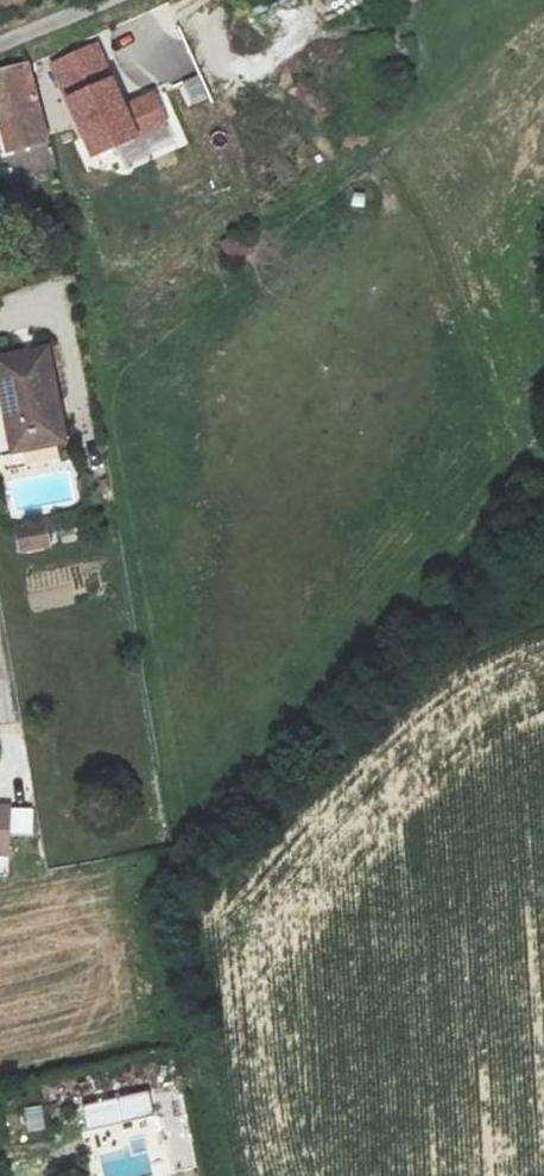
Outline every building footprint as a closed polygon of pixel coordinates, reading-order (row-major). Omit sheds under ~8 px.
[(53,64),(92,153),(169,120),(155,88),(124,102),(98,44),(53,64)] [(1,199),(46,189),(44,178),(32,116),(26,116),(16,68),(0,72),(0,195),(1,199)] [(177,82),(189,111),(213,100),(200,72),(177,82)] [(0,355),(0,385),(13,448),(64,438),(48,357),(24,362),(21,351),(0,355)] [(45,519),(12,524),(17,554),(50,549),(45,519)] [(12,808),(12,834),(33,834),(33,808),(12,808)] [(84,1104),(89,1128),(153,1114),(148,1090),(84,1104)] [(29,1133),(47,1129),(42,1104),(24,1107),(29,1133)] [(6,1110),(11,1135),(26,1132),(21,1107),(6,1110)]
